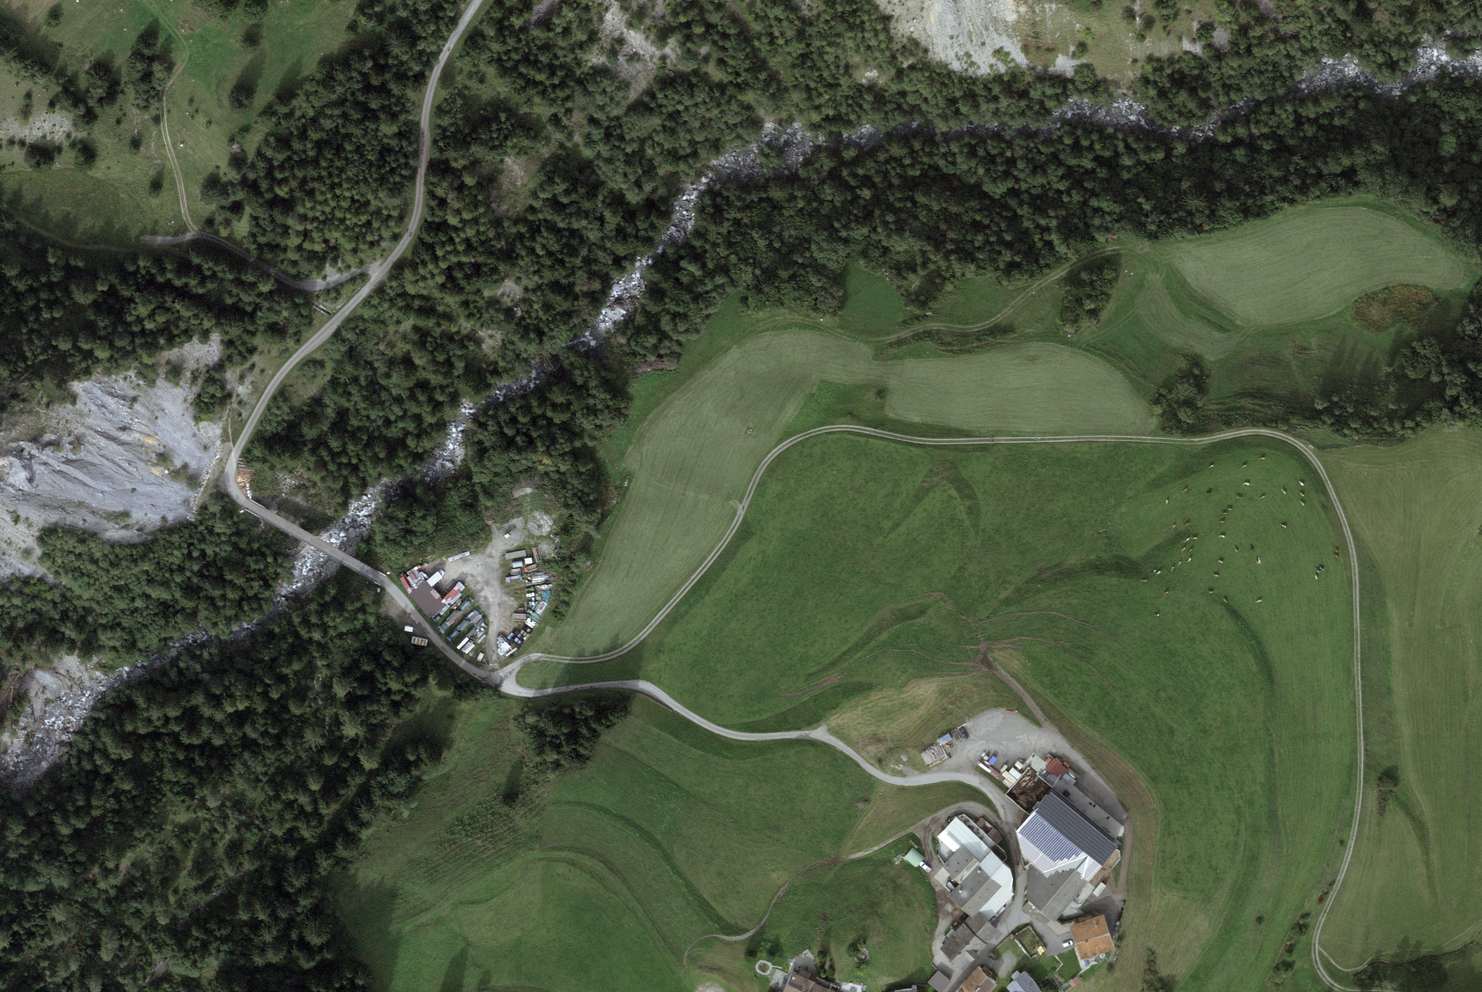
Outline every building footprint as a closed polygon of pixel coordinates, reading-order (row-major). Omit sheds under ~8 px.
[(435,633),(450,623),(424,584),(409,594),(435,633)] [(1055,922),(1117,846),(1051,791),(1017,831),(1022,854),(1034,864),(1028,871),(1027,899),(1055,922)] [(1011,891),(1011,869),(955,818),(937,837),(955,853),(942,867),(960,883),(949,896),(971,915),(973,918),(979,912),(989,922),(1014,894),(1011,891)] [(909,855),(904,862),(916,869),(921,862),(909,855)] [(962,970),(999,930),(989,922),(979,912),(973,918),(971,915),(940,949),(962,970)] [(1087,921),(1070,927),(1080,960),(1116,949),(1104,914),(1086,920),(1087,921)] [(962,987),(968,991),(990,991),(997,984),(990,978),(993,974),(984,967),(982,969),(979,966),(962,987)] [(938,971),(928,983),(938,991),(943,991),(951,982),(938,971)] [(1006,988),(1010,991),(1043,991),(1025,971),(1006,988)] [(816,983),(792,972),(783,991),(812,991),(816,983)] [(816,983),(812,991),(836,991),(816,983)]
